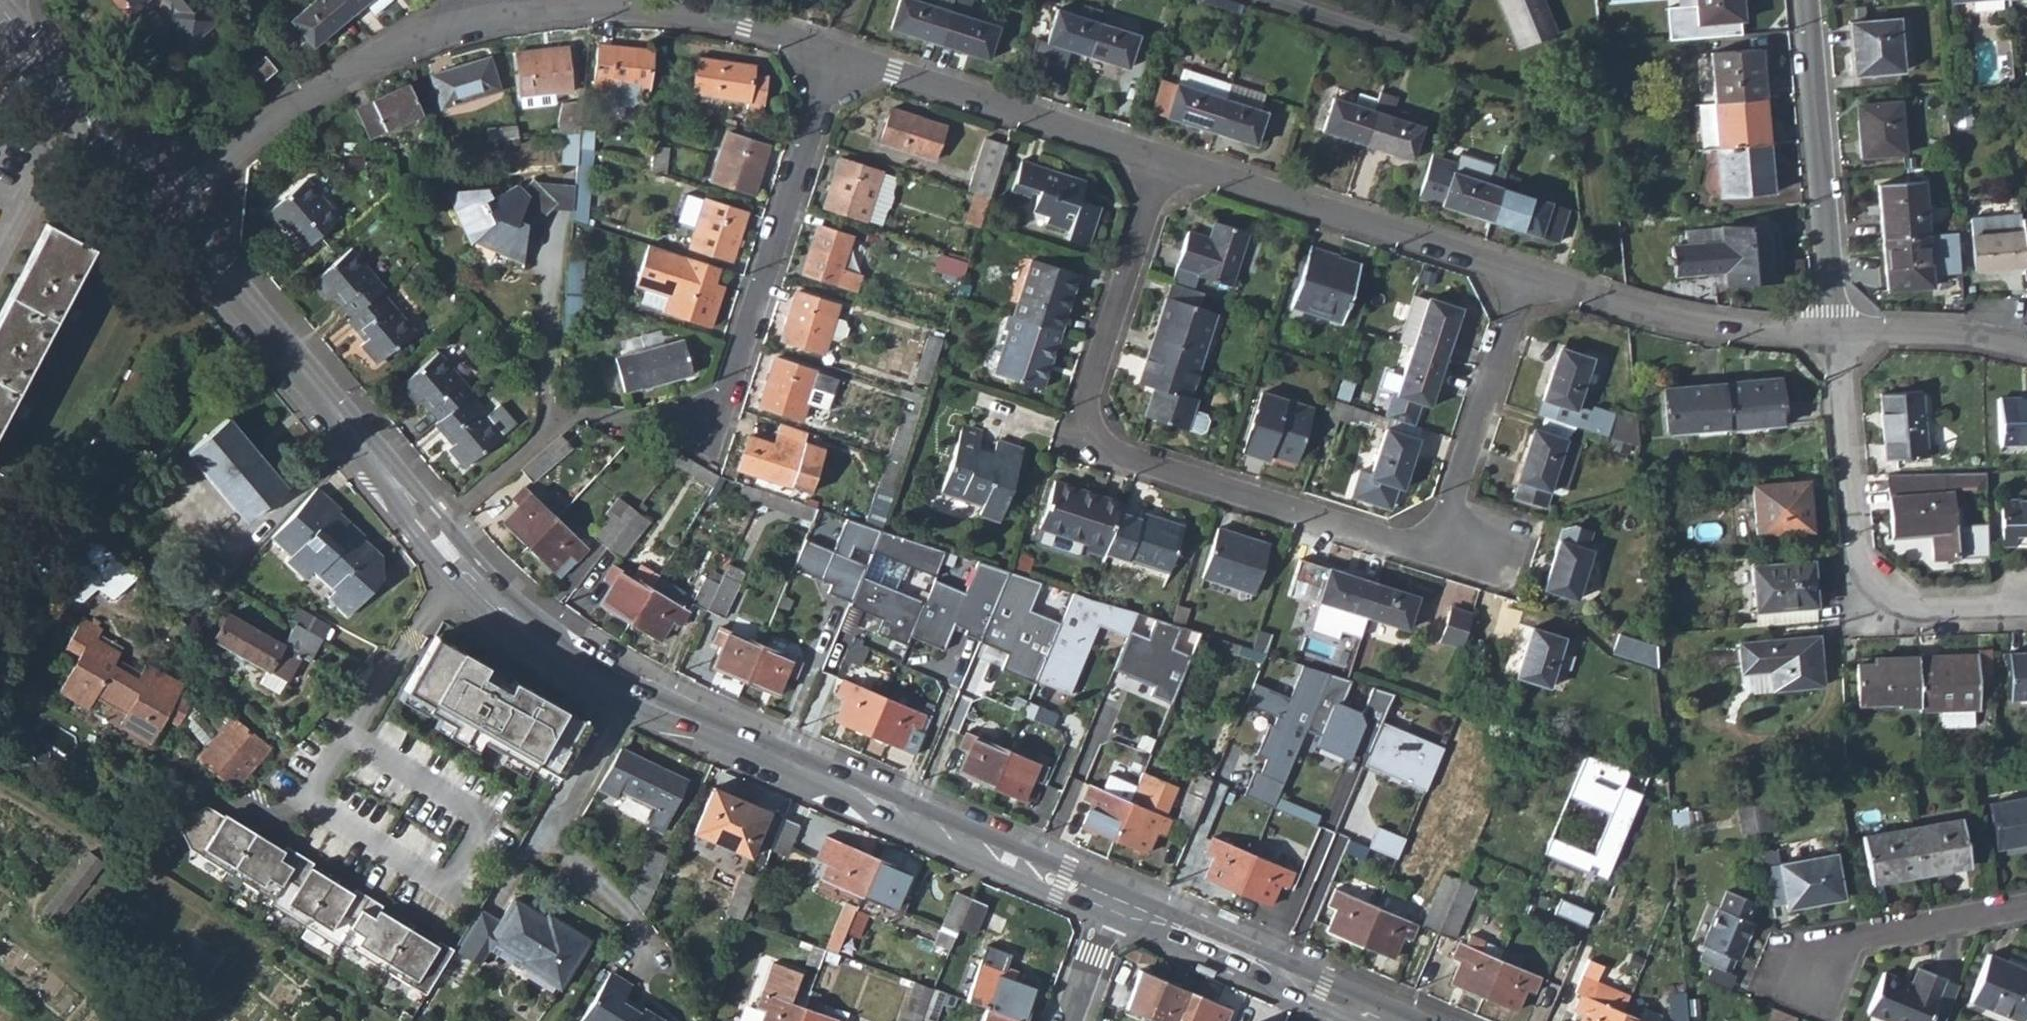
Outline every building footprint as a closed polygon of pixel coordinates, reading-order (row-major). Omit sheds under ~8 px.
[(171,10),(165,15),(188,42),(216,19),(200,0),(163,0),(171,10)] [(350,12),(340,0),(311,0),(289,19),(312,46),(350,12)] [(350,12),(362,2),(364,0),(340,0),(350,12)] [(374,14),(390,0),(364,0),(362,2),(374,14)] [(942,43),(956,0),(939,0),(937,5),(921,0),(902,0),(893,28),(942,43)] [(942,43),(987,58),(998,25),(967,15),(972,0),(956,0),(942,43)] [(1242,3),(1233,0),(1206,0),(1240,11),(1242,3)] [(1519,53),(1554,38),(1538,0),(1497,0),(1519,53)] [(1695,27),(1739,22),(1737,0),(1692,0),(1695,27)] [(1047,44),(1088,56),(1101,13),(1081,7),(1079,15),(1058,9),(1047,44)] [(1120,19),(1101,13),(1088,56),(1126,69),(1137,34),(1118,28),(1120,19)] [(1850,22),(1855,76),(1902,71),(1896,19),(1850,22)] [(592,87),(607,88),(634,91),(645,92),(649,49),(595,43),(592,87)] [(563,46),(514,51),(520,98),(569,92),(563,46)] [(1705,53),(1709,104),(1761,99),(1757,49),(1705,53)] [(263,55),(248,69),(260,83),(275,68),(263,55)] [(488,58),(428,77),(437,109),(499,91),(488,58)] [(695,59),(691,94),(692,94),(743,100),(741,116),(759,120),(764,76),(751,74),(752,65),(695,59)] [(0,64),(0,74),(4,79),(7,77),(10,74),(0,63),(0,64)] [(1167,118),(1215,133),(1230,88),(1182,73),(1178,86),(1167,118)] [(1167,118),(1178,86),(1163,81),(1152,113),(1167,118)] [(1263,95),(1232,83),(1230,88),(1215,133),(1254,145),(1264,111),(1258,110),(1263,95)] [(408,86),(356,109),(370,137),(420,114),(408,86)] [(611,105),(625,107),(634,101),(634,91),(607,88),(607,98),(611,105)] [(1398,97),(1381,92),(1378,101),(1364,144),(1410,159),(1421,125),(1392,115),(1398,97)] [(1323,131),(1364,144),(1378,101),(1358,94),(1355,103),(1333,96),(1323,131)] [(1764,144),(1761,99),(1709,104),(1712,148),(1764,144)] [(1899,100),(1858,104),(1859,118),(1855,119),(1859,155),(1904,152),(1899,100)] [(1694,105),(1699,149),(1712,148),(1709,104),(1694,105)] [(889,106),(878,142),(933,161),(945,124),(889,106)] [(486,129),(487,142),(492,141),(510,139),(519,139),(516,125),(486,129)] [(724,133),(709,180),(750,194),(764,146),(724,133)] [(559,168),(575,170),(576,147),(578,135),(561,136),(559,168)] [(973,174),(993,180),(1005,145),(984,138),(973,174)] [(492,141),(494,156),(511,155),(510,139),(492,141)] [(1768,190),(1764,144),(1712,148),(1715,194),(1768,190)] [(586,224),(591,153),(576,147),(575,170),(571,219),(586,224)] [(1456,164),(1433,156),(1419,198),(1492,221),(1502,189),(1453,174),(1456,164)] [(840,162),(825,207),(879,225),(886,207),(890,209),(895,194),(891,192),(895,179),(840,162)] [(1066,233),(1065,239),(1086,247),(1098,209),(1078,202),(1084,181),(1022,162),(1012,192),(1030,198),(1033,189),(1037,190),(1031,213),(1046,219),(1044,225),(1066,233)] [(972,193),(988,198),(993,180),(973,174),(968,191),(972,193)] [(1521,180),(1506,175),(1502,189),(1492,221),(1553,242),(1562,209),(1516,194),(1521,180)] [(338,217),(305,178),(265,213),(282,230),(287,226),(305,246),(338,217)] [(555,202),(531,179),(522,188),(516,183),(499,191),(497,187),(446,192),(471,240),(522,264),(524,223),(521,220),(527,212),(536,220),(555,202)] [(1877,185),(1881,238),(1927,234),(1922,181),(1877,185)] [(963,222),(978,227),(978,225),(988,198),(972,193),(963,222)] [(701,200),(687,247),(729,261),(744,214),(701,200)] [(1973,271),(2024,266),(2021,229),(2020,219),(2020,216),(1970,220),(1973,271)] [(1770,220),(1719,225),(1720,237),(1682,241),(1669,243),(1673,277),(1723,273),(1725,286),(1777,280),(1770,220)] [(1188,231),(1176,269),(1197,275),(1229,286),(1247,232),(1214,221),(1209,237),(1188,231)] [(92,247),(46,223),(0,310),(0,422),(92,247)] [(1681,228),(1682,241),(1720,237),(1719,225),(1681,228)] [(818,226),(803,273),(857,289),(862,275),(843,268),(851,237),(818,226)] [(1956,231),(1927,234),(1881,238),(1885,289),(1931,286),(1930,273),(1959,271),(1956,231)] [(711,281),(717,267),(647,244),(646,243),(632,284),(642,287),(666,295),(661,309),(660,311),(682,319),(683,314),(689,316),(688,321),(708,327),(721,285),(711,281)] [(1309,245),(1289,308),(1339,324),(1358,264),(1338,257),(1338,254),(1309,245)] [(331,295),(350,315),(381,289),(384,287),(350,247),(309,281),(325,301),(331,295)] [(933,271),(961,280),(966,264),(938,254),(933,271)] [(1029,260),(1010,316),(1057,332),(1076,275),(1029,260)] [(1172,281),(1193,287),(1197,275),(1176,269),(1172,281)] [(1416,283),(1424,286),(1428,274),(1420,271),(1416,283)] [(1164,297),(1196,308),(1201,290),(1193,287),(1172,281),(1169,280),(1164,297)] [(971,285),(960,282),(955,298),(965,302),(971,285)] [(666,295),(642,287),(638,302),(661,309),(666,295)] [(414,328),(381,289),(350,315),(345,320),(363,341),(359,344),(374,362),(414,328)] [(580,319),(581,295),(565,290),(563,317),(580,319)] [(796,293),(781,338),(823,353),(828,337),(837,338),(843,334),(846,327),(845,320),(836,317),(839,306),(796,293)] [(1164,297),(1146,352),(1199,369),(1216,314),(1196,308),(1164,297)] [(1426,297),(1425,301),(1410,348),(1442,359),(1458,307),(1426,297)] [(1397,344),(1410,348),(1425,301),(1411,298),(1397,344)] [(1039,388),(1057,332),(1010,316),(1006,315),(1002,328),(1005,330),(992,372),(1039,388)] [(915,378),(928,382),(933,368),(941,340),(928,335),(915,378)] [(616,357),(626,391),(694,372),(684,338),(616,357)] [(1559,347),(1541,401),(1574,411),(1591,358),(1559,347)] [(1390,391),(1383,416),(1387,418),(1411,425),(1418,403),(1428,404),(1442,359),(1410,348),(1396,393),(1390,391)] [(418,400),(437,421),(468,394),(471,391),(436,352),(398,384),(414,403),(418,400)] [(1191,396),(1199,369),(1146,352),(1136,381),(1150,387),(1141,414),(1186,429),(1191,412),(1196,398),(1191,396)] [(773,361),(758,407),(802,419),(808,402),(822,406),(826,393),(830,394),(835,380),(773,361)] [(1759,382),(1723,385),(1728,429),(1783,422),(1779,377),(1759,379),(1759,382)] [(1670,434),(1728,429),(1723,385),(1723,382),(1665,388),(1670,434)] [(1881,394),(1887,457),(1924,455),(1919,391),(1881,394)] [(484,414),(468,394),(437,421),(433,424),(451,445),(446,450),(462,466),(514,421),(498,402),(484,414)] [(901,409),(885,457),(902,463),(923,397),(914,394),(909,412),(901,409)] [(1260,394),(1242,452),(1268,461),(1270,456),(1293,463),(1311,412),(1260,394)] [(1998,442),(2026,440),(2026,398),(1996,399),(1998,442)] [(1614,407),(1605,436),(1635,446),(1633,413),(1614,407)] [(1204,416),(1191,412),(1186,429),(1199,433),(1202,431),(1206,420),(1204,416)] [(1384,426),(1417,438),(1419,428),(1411,425),(1387,418),(1384,426)] [(226,419),(185,452),(198,466),(203,463),(236,504),(232,508),(244,522),(283,489),(226,419)] [(807,432),(779,423),(776,432),(804,441),(807,432)] [(962,426),(941,489),(978,503),(976,511),(997,518),(1019,449),(995,439),(991,451),(976,447),(980,433),(962,426)] [(1401,489),(1417,438),(1384,426),(1369,472),(1357,469),(1348,498),(1381,507),(1389,502),(1393,487),(1401,489)] [(1519,484),(1515,499),(1546,510),(1551,493),(1548,493),(1565,440),(1532,430),(1516,483),(1519,484)] [(572,446),(559,432),(519,467),(530,481),(572,446)] [(804,441),(776,432),(772,443),(749,435),(738,469),(808,491),(823,447),(804,441)] [(881,489),(869,525),(880,529),(902,463),(885,457),(876,487),(881,489)] [(1948,471),(1949,488),(1985,486),(1985,470),(1948,471)] [(1949,488),(1948,471),(1921,472),(1887,474),(1893,538),(1931,536),(1932,557),(1973,553),(1971,522),(1960,523),(1959,503),(1950,504),(1949,488)] [(1750,484),(1755,536),(1808,531),(1803,479),(1750,484)] [(737,495),(757,502),(762,490),(741,483),(737,495)] [(1088,539),(1108,546),(1119,509),(1121,504),(1053,483),(1040,527),(1042,527),(1038,541),(1078,555),(1083,541),(1087,542),(1088,539)] [(499,521),(526,546),(555,516),(522,485),(509,498),(514,504),(499,521)] [(339,511),(315,489),(270,538),(289,556),(286,561),(305,579),(312,571),(332,590),(326,598),(346,617),(379,580),(379,558),(368,547),(365,550),(356,542),(359,539),(361,537),(337,513),(339,511)] [(756,504),(812,522),(818,508),(762,490),(757,502),(756,504)] [(2001,543),(2026,542),(2026,497),(1999,497),(2001,543)] [(592,538),(605,548),(623,525),(632,513),(614,498),(605,510),(611,514),(592,538)] [(824,509),(817,532),(838,539),(846,515),(824,509)] [(1140,515),(1119,509),(1108,546),(1105,554),(1128,561),(1130,555),(1173,567),(1186,526),(1155,517),(1156,514),(1142,509),(1140,515)] [(587,547),(555,516),(526,546),(559,577),(587,547)] [(808,538),(796,565),(834,580),(829,590),(853,601),(880,529),(869,525),(848,517),(836,549),(808,538)] [(1984,521),(1971,522),(1973,553),(1987,553),(1984,521)] [(636,535),(623,525),(605,548),(617,559),(636,535)] [(945,549),(880,529),(853,601),(851,605),(884,617),(879,630),(907,643),(911,633),(925,601),(896,588),(907,564),(935,575),(945,549)] [(76,544),(68,534),(27,570),(50,597),(81,602),(98,586),(116,597),(138,575),(90,530),(76,544)] [(1218,530),(1202,578),(1252,595),(1268,545),(1218,530)] [(1560,538),(1543,590),(1576,600),(1592,548),(1560,538)] [(356,542),(365,550),(368,547),(359,539),(356,542)] [(1108,546),(1088,539),(1087,542),(1084,548),(1105,555),(1105,554),(1108,546)] [(963,589),(934,578),(925,601),(911,633),(941,647),(952,621),(964,626),(962,631),(980,639),(1009,569),(976,559),(963,589)] [(1808,559),(1750,565),(1755,624),(1769,622),(1767,608),(1812,603),(1808,559)] [(1318,601),(1367,616),(1377,585),(1298,561),(1287,598),(1316,607),(1318,601)] [(595,603),(628,624),(650,587),(630,574),(612,563),(602,579),(607,584),(595,603)] [(630,574),(650,587),(658,575),(637,563),(630,574)] [(1036,678),(1061,619),(1030,607),(1042,580),(1009,569),(980,639),(1007,651),(1001,666),(1034,681),(1036,678)] [(691,601),(707,608),(719,582),(703,575),(691,601)] [(738,582),(722,576),(719,582),(707,608),(723,616),(738,582)] [(1416,596),(1377,585),(1367,616),(1406,629),(1416,596)] [(688,609),(650,587),(628,624),(658,642),(672,622),(676,625),(688,609)] [(1098,622),(1126,634),(1129,627),(1136,609),(1074,589),(1072,593),(1061,619),(1036,678),(1069,691),(1098,622)] [(1812,603),(1767,608),(1769,622),(1813,618),(1812,603)] [(1440,641),(1460,648),(1470,614),(1449,608),(1440,641)] [(326,626),(298,610),(290,623),(293,624),(319,639),(326,626)] [(307,661),(319,639),(293,624),(281,645),(226,614),(212,639),(266,669),(285,680),(299,657),(307,661)] [(1126,634),(1112,666),(1153,683),(1149,693),(1172,702),(1193,653),(1174,646),(1183,624),(1156,616),(1147,635),(1129,627),(1126,634)] [(75,629),(94,639),(99,629),(80,618),(75,629)] [(806,663),(820,669),(837,629),(823,623),(806,663)] [(710,668),(743,682),(760,643),(718,624),(710,640),(718,645),(710,668)] [(1530,626),(1514,675),(1549,685),(1563,636),(1530,626)] [(94,639),(75,629),(65,646),(78,654),(59,690),(88,706),(95,695),(124,712),(118,723),(150,741),(164,718),(167,712),(179,719),(187,704),(176,696),(182,684),(142,664),(138,672),(134,679),(130,678),(132,675),(116,667),(116,669),(111,667),(111,665),(115,659),(118,652),(94,639)] [(435,629),(418,659),(421,661),(425,656),(421,654),(433,635),(506,678),(509,673),(435,629)] [(1198,640),(1261,661),(1265,651),(1202,631),(1198,640)] [(1611,651),(1654,664),(1652,643),(1616,632),(1611,651)] [(1736,641),(1739,673),(1766,672),(1768,689),(1821,684),(1815,634),(1736,641)] [(479,736),(555,779),(585,725),(510,680),(506,678),(433,635),(421,654),(425,656),(421,661),(418,659),(403,687),(427,701),(425,706),(450,721),(444,731),(472,748),(478,738),(479,736)] [(1568,636),(1558,670),(1569,673),(1579,640),(1568,636)] [(802,661),(760,643),(743,682),(776,696),(787,674),(793,677),(802,661)] [(2007,698),(2026,697),(2026,651),(2006,652),(2007,698)] [(1975,653),(1915,654),(1917,703),(1917,708),(1938,707),(1970,707),(1976,706),(1975,653)] [(1897,703),(1917,703),(1915,654),(1875,655),(1874,661),(1857,662),(1859,702),(1898,700),(1897,703)] [(130,678),(134,679),(138,672),(115,659),(111,665),(111,667),(116,669),(116,667),(132,675),(130,678)] [(1398,778),(1423,788),(1440,746),(1379,720),(1391,693),(1374,687),(1365,710),(1361,711),(1343,705),(1353,679),(1329,673),(1303,663),(1289,696),(1261,684),(1253,705),(1280,717),(1276,726),(1269,723),(1256,753),(1266,757),(1260,771),(1254,769),(1244,794),(1316,824),(1320,814),(1277,796),(1306,727),(1320,733),(1316,743),(1347,756),(1351,746),(1366,752),(1361,763),(1387,774),(1386,777),(1397,781),(1398,778)] [(259,682),(278,693),(285,680),(266,669),(259,682)] [(1740,683),(1750,691),(1768,689),(1766,672),(1739,673),(1740,683)] [(510,680),(585,725),(589,720),(513,675),(510,680)] [(835,721),(865,733),(881,695),(841,678),(834,694),(843,697),(835,721)] [(1253,705),(1261,684),(1253,681),(1244,702),(1253,705)] [(432,724),(444,731),(450,721),(425,706),(427,701),(403,687),(397,696),(423,711),(424,709),(437,717),(432,724)] [(926,713),(881,695),(865,733),(899,748),(909,726),(917,730),(926,713)] [(1037,703),(1027,699),(1021,712),(1031,716),(1037,703)] [(1057,712),(1037,703),(1031,716),(1051,725),(1057,712)] [(179,719),(204,748),(216,734),(187,704),(179,719)] [(1970,707),(1938,707),(1939,723),(1971,722),(1970,707)] [(164,718),(176,726),(179,719),(167,712),(164,718)] [(204,748),(195,760),(231,790),(265,750),(268,747),(230,717),(216,734),(204,748)] [(957,773),(989,787),(1006,748),(965,730),(957,748),(966,751),(957,773)] [(553,783),(555,779),(479,736),(478,738),(504,753),(500,760),(526,775),(529,769),(553,783)] [(1047,766),(1006,748),(989,787),(1022,801),(1032,780),(1040,782),(1047,766)] [(683,781),(617,749),(596,789),(614,798),(617,791),(655,808),(646,826),(659,831),(683,781)] [(1628,768),(1582,753),(1565,794),(1607,811),(1589,852),(1548,835),(1540,852),(1586,871),(1589,865),(1594,867),(1592,873),(1604,878),(1640,792),(1621,785),(1628,768)] [(1178,786),(1143,771),(1141,776),(1136,785),(1129,800),(1113,840),(1146,854),(1155,834),(1163,837),(1171,818),(1165,816),(1178,786)] [(1176,819),(1191,827),(1207,788),(1211,779),(1199,773),(1195,781),(1193,781),(1176,819)] [(1102,789),(1129,800),(1136,785),(1108,774),(1102,789)] [(1079,825),(1113,840),(1129,800),(1102,789),(1088,784),(1080,799),(1088,804),(1079,825)] [(710,790),(692,832),(748,858),(767,814),(710,790)] [(1994,845),(2026,839),(2026,795),(1986,803),(1994,845)] [(1736,804),(1739,820),(1752,817),(1750,802),(1736,804)] [(350,892),(347,897),(338,891),(342,886),(317,871),(314,876),(305,871),(308,866),(311,862),(284,845),(281,849),(279,853),(267,845),(269,841),(235,821),(233,824),(221,817),(222,815),(221,814),(203,804),(201,806),(173,821),(187,847),(269,898),(266,904),(335,947),(339,941),(424,994),(451,951),(452,949),(438,940),(436,945),(433,948),(421,941),(424,937),(389,916),(387,920),(375,913),(380,904),(353,888),(350,892)] [(233,824),(235,821),(222,813),(221,814),(222,815),(221,817),(233,824)] [(1958,815),(1910,824),(1918,872),(1967,863),(1958,815)] [(1670,820),(1671,827),(1684,823),(1683,817),(1670,820)] [(1743,840),(1756,839),(1752,817),(1739,820),(1743,840)] [(797,825),(781,819),(769,849),(784,855),(797,825)] [(1869,882),(1918,872),(1910,824),(1859,834),(1869,882)] [(1367,845),(1395,857),(1403,838),(1375,826),(1367,845)] [(1204,878),(1237,892),(1253,853),(1211,836),(1204,853),(1212,856),(1204,878)] [(859,896),(875,858),(823,837),(813,859),(824,864),(818,880),(859,896)] [(279,853),(281,849),(269,841),(267,845),(279,853)] [(87,852),(39,916),(51,926),(100,862),(87,852)] [(1294,871),(1253,853),(1237,892),(1269,905),(1278,885),(1286,888),(1294,871)] [(1832,853),(1762,866),(1769,905),(1785,902),(1786,907),(1840,896),(1832,853)] [(907,873),(875,858),(859,896),(899,914),(907,898),(899,894),(907,873)] [(314,876),(317,871),(308,866),(305,871),(314,876)] [(1420,925),(1436,932),(1458,879),(1442,872),(1420,925)] [(719,924),(736,930),(741,919),(756,880),(739,873),(719,924)] [(1474,886),(1458,879),(1436,932),(1452,939),(1474,886)] [(347,897),(350,892),(342,886),(338,891),(347,897)] [(1326,929),(1358,942),(1374,905),(1333,888),(1326,905),(1334,909),(1326,929)] [(1704,947),(1699,960),(1728,972),(1734,958),(1737,959),(1752,922),(1749,921),(1756,903),(1726,890),(1718,908),(1716,907),(1701,946),(1704,947)] [(932,944),(948,950),(957,928),(969,900),(954,893),(932,944)] [(139,899),(137,904),(151,912),(154,908),(139,899)] [(984,905),(969,900),(957,928),(972,935),(984,905)] [(452,949),(451,951),(475,966),(485,950),(519,971),(521,966),(557,988),(586,941),(557,923),(551,930),(542,924),(545,920),(512,901),(498,922),(477,909),(452,949)] [(824,949),(835,953),(844,932),(853,910),(854,907),(843,903),(824,949)] [(1416,923),(1374,905),(1358,942),(1391,956),(1399,939),(1408,941),(1416,923)] [(387,920),(389,916),(378,909),(375,913),(387,920)] [(844,932),(858,939),(867,916),(853,910),(844,932)] [(1239,918),(1221,910),(1218,916),(1237,924),(1239,918)] [(542,924),(551,930),(557,923),(547,917),(545,920),(542,924)] [(433,948),(436,945),(424,937),(421,941),(433,948)] [(1448,982),(1480,995),(1496,957),(1457,941),(1449,957),(1457,961),(1448,982)] [(1524,957),(1500,947),(1496,957),(1480,995),(1514,1008),(1523,989),(1531,992),(1538,975),(1519,967),(1524,957)] [(984,950),(965,1001),(985,1008),(1022,1020),(1034,988),(1013,981),(1016,973),(1007,970),(1010,960),(984,950)] [(1969,1001),(2019,1020),(2020,1020),(2026,1004),(2026,970),(2022,968),(2024,962),(2010,957),(2007,963),(1987,955),(1969,1001)] [(1621,1011),(1628,995),(1595,981),(1602,965),(1587,959),(1574,990),(1581,993),(1574,1010),(1580,1013),(1577,1020),(1617,1020),(1621,1011)] [(802,1008),(788,1003),(798,974),(771,963),(760,993),(755,1008),(762,1012),(759,1020),(797,1020),(802,1008)] [(1866,1013),(1887,1020),(1925,1020),(1927,1017),(1937,1020),(1942,1020),(1957,983),(1942,978),(1915,967),(1910,981),(1883,971),(1866,1013)] [(661,1020),(641,1008),(639,1009),(622,998),(629,985),(608,971),(579,1020),(661,1020)] [(1155,1020),(1185,1020),(1196,995),(1140,971),(1124,1008),(1155,1020)] [(932,989),(913,982),(899,1020),(919,1020),(932,989)] [(944,993),(932,989),(919,1020),(934,1020),(944,993)] [(1196,995),(1185,1020),(1223,1020),(1228,1009),(1196,995)] [(1683,996),(1665,999),(1667,1020),(1684,1020),(1683,996)] [(802,1008),(797,1020),(839,1020),(802,1008)] [(1022,1020),(985,1008),(980,1020),(1022,1020)] [(1621,1011),(1617,1020),(1658,1020),(1660,1016),(1643,1008),(1639,1018),(1621,1011)]
